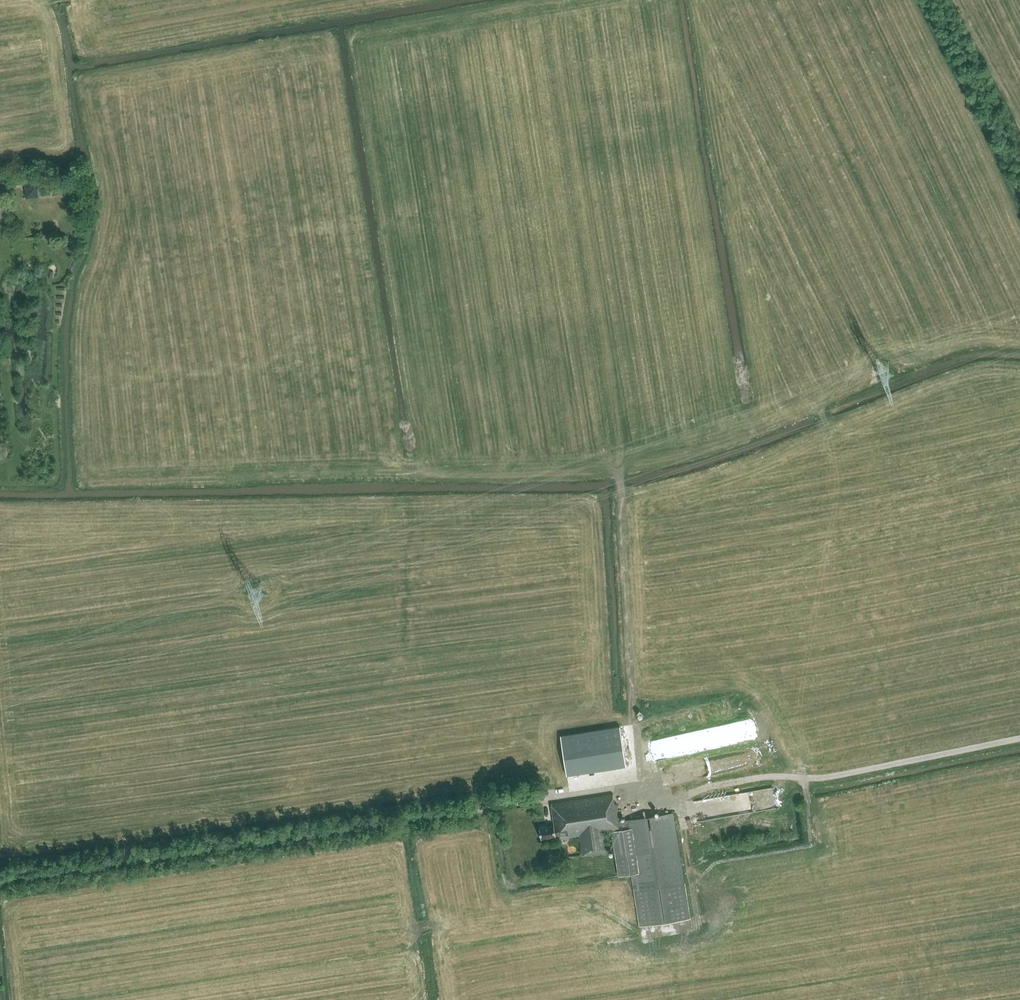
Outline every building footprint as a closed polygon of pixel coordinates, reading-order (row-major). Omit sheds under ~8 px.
[(40,182),(26,183),(26,195),(40,195),(40,182)] [(12,224),(6,224),(5,229),(3,229),(3,238),(12,239),(12,227),(12,224)] [(567,775),(579,773),(572,733),(561,735),(567,775)] [(590,782),(580,784),(581,791),(591,789),(590,782)] [(610,832),(618,877),(630,875),(639,927),(688,919),(671,814),(618,823),(615,804),(611,804),(610,796),(550,805),(554,825),(539,828),(541,839),(557,837),(558,838),(559,839),(566,838),(567,837),(567,835),(568,835),(569,837),(579,836),(583,856),(606,852),(603,833),(610,832)]
